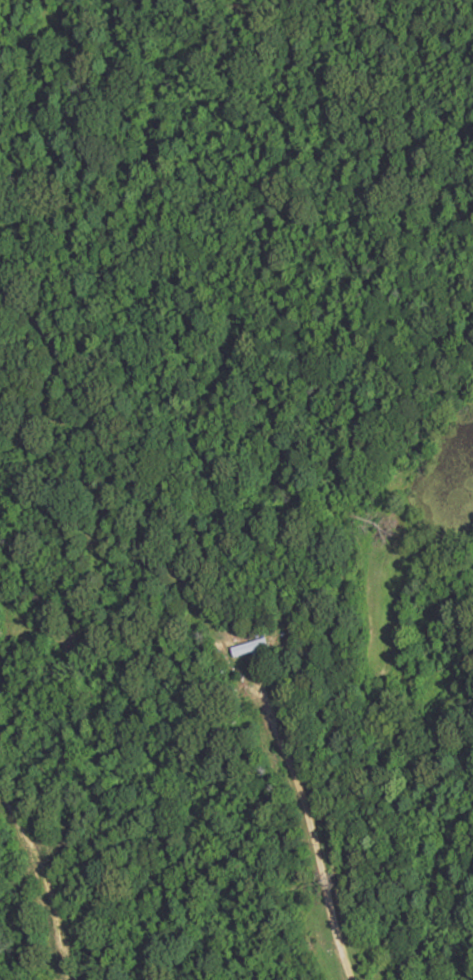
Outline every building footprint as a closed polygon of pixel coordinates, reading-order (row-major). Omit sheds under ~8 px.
[(271,647),(267,637),(233,648),(236,658),(271,647)]
